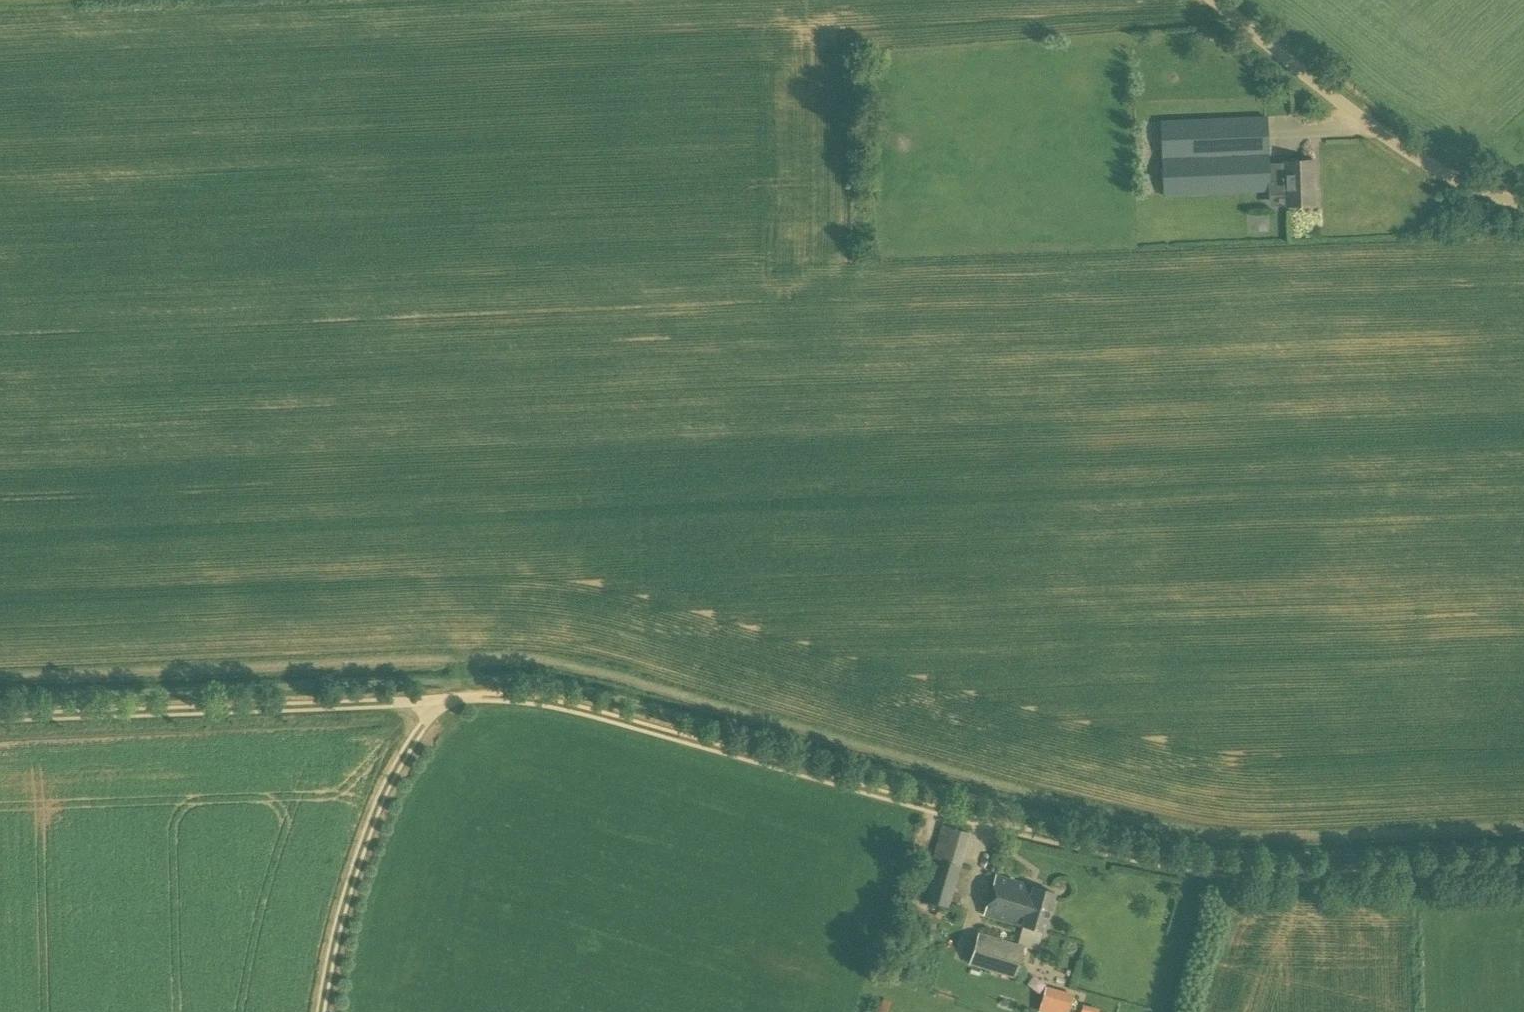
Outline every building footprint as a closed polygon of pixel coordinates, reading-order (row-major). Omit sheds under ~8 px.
[(1265,164),(1264,116),(1161,119),(1163,193),(1266,190),(1266,176),(1283,175),(1284,204),(1312,203),(1312,187),(1316,187),(1315,159),(1283,160),(1283,164),(1265,164)] [(949,906),(961,866),(959,866),(969,832),(943,824),(933,857),(937,858),(925,899),(949,906)] [(1043,932),(1044,930),(1043,930),(1054,892),(995,875),(983,915),(1043,932)] [(1014,975),(1023,947),(977,933),(969,962),(1014,975)] [(1072,995),(1047,987),(1040,1011),(1067,1011),(1072,995)]
